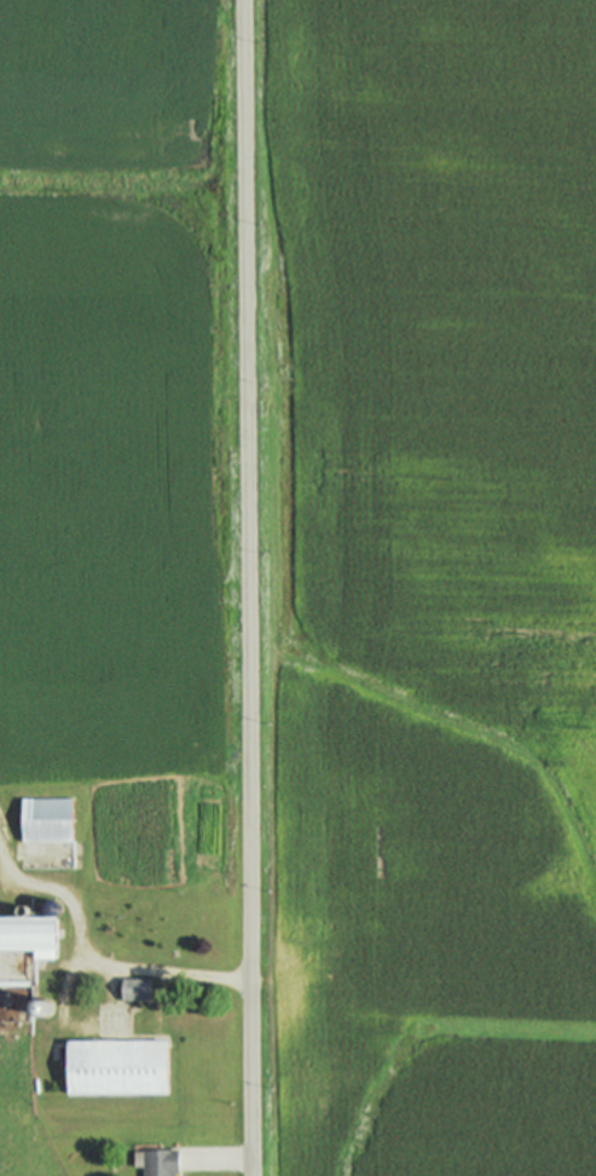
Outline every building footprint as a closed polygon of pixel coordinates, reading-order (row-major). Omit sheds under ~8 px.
[(18,800),(19,841),(69,840),(68,799),(18,800)] [(0,917),(0,947),(35,947),(35,961),(53,961),(53,917),(0,917)] [(149,980),(121,978),(120,1001),(147,1003),(149,980)] [(164,1038),(65,1038),(65,1094),(166,1094),(164,1038)] [(132,1148),(132,1166),(141,1166),(141,1175),(170,1175),(170,1172),(177,1172),(177,1148),(132,1148)]
